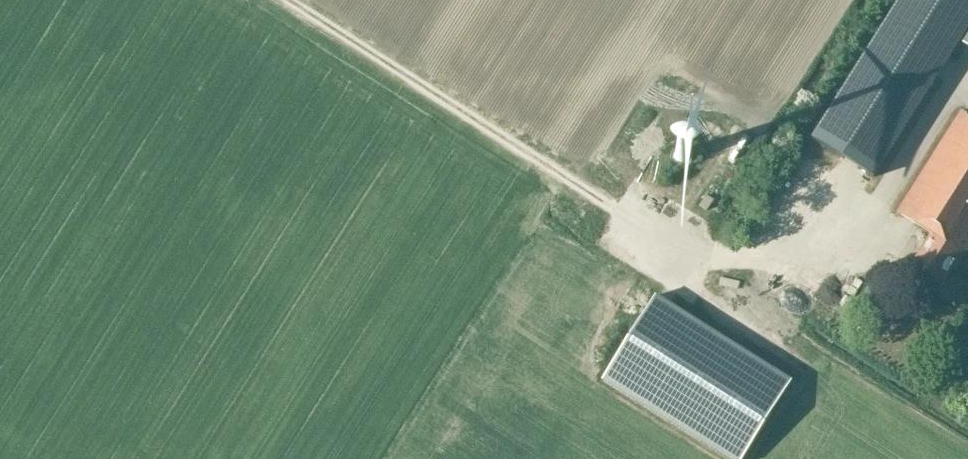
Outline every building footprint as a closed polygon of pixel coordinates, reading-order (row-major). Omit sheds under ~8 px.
[(876,178),(967,30),(967,0),(898,0),(811,138),(876,178)] [(940,287),(952,266),(956,268),(967,249),(967,116),(963,112),(896,212),(931,236),(910,267),(940,287)] [(682,150),(681,150),(680,150),(679,150),(678,151),(677,151),(677,152),(676,152),(676,153),(675,153),(675,154),(675,155),(675,156),(675,157),(675,158),(675,159),(675,160),(676,160),(676,161),(677,162),(678,163),(679,163),(680,164),(681,164),(682,164),(683,164),(684,163),(685,163),(686,163),(686,162),(687,162),(687,161),(688,160),(688,159),(688,158),(689,157),(689,156),(688,156),(688,155),(688,154),(688,153),(687,153),(687,152),(686,152),(686,151),(685,151),(684,150),(683,150),(682,150)] [(654,296),(601,381),(726,458),(741,458),(790,381),(654,296)]
